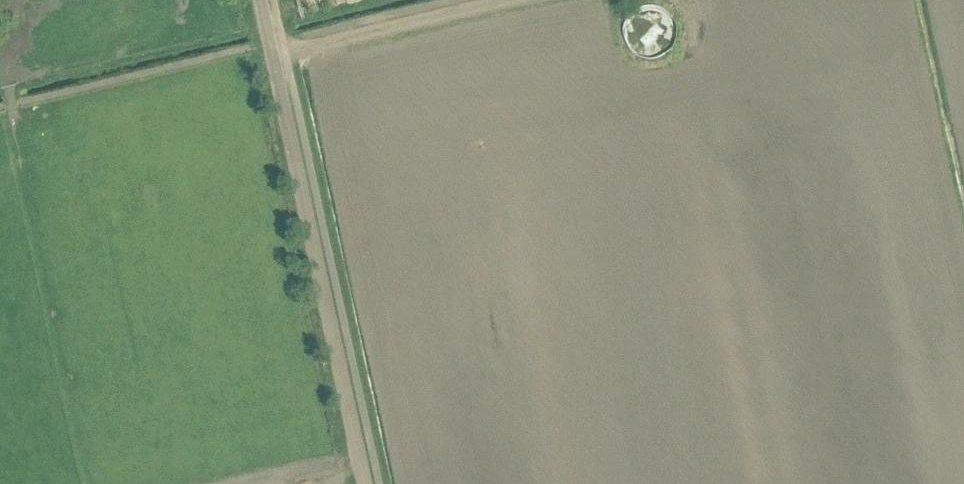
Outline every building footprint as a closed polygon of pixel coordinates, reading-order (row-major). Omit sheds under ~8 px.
[(633,53),(642,59),(654,61),(666,57),(675,50),(680,39),(680,27),(676,16),(668,9),(659,5),(648,5),(638,8),(630,15),(626,24),(625,35),(627,45),(633,53)]
